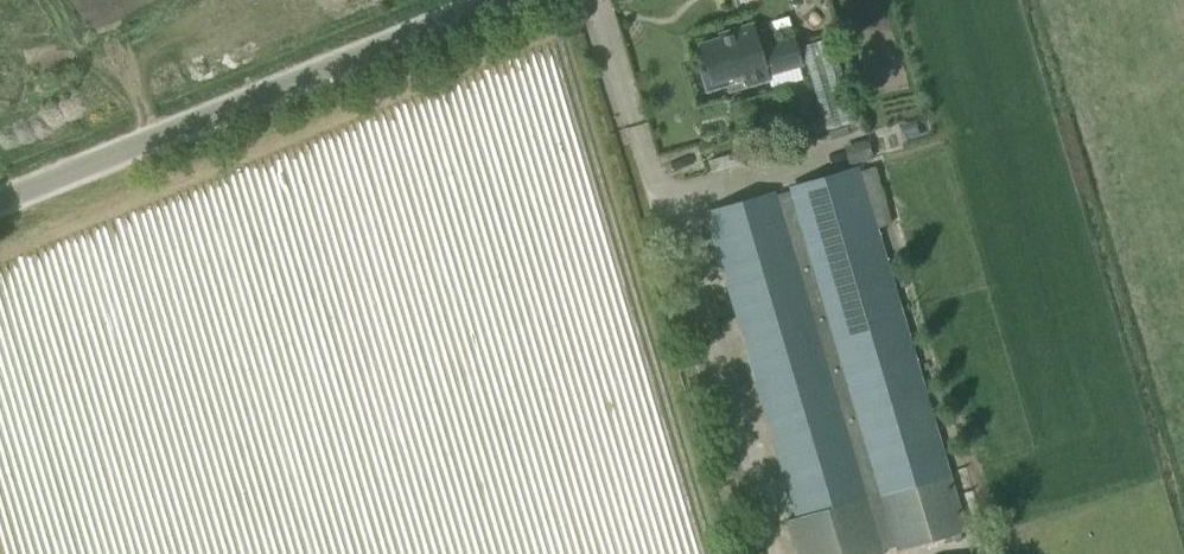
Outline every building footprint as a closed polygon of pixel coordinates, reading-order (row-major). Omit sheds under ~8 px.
[(801,65),(793,37),(759,48),(752,25),(719,34),(720,38),(699,45),(705,67),(699,69),(706,91),(726,86),(724,80),(744,74),(747,86),(768,80),(767,75),(801,65)] [(855,121),(830,37),(800,46),(826,130),(855,121)] [(849,162),(872,155),(867,139),(844,146),(849,162)] [(794,516),(786,519),(796,553),(883,553),(882,550),(894,545),(896,551),(963,529),(946,476),(858,171),(707,215),(794,516)]
